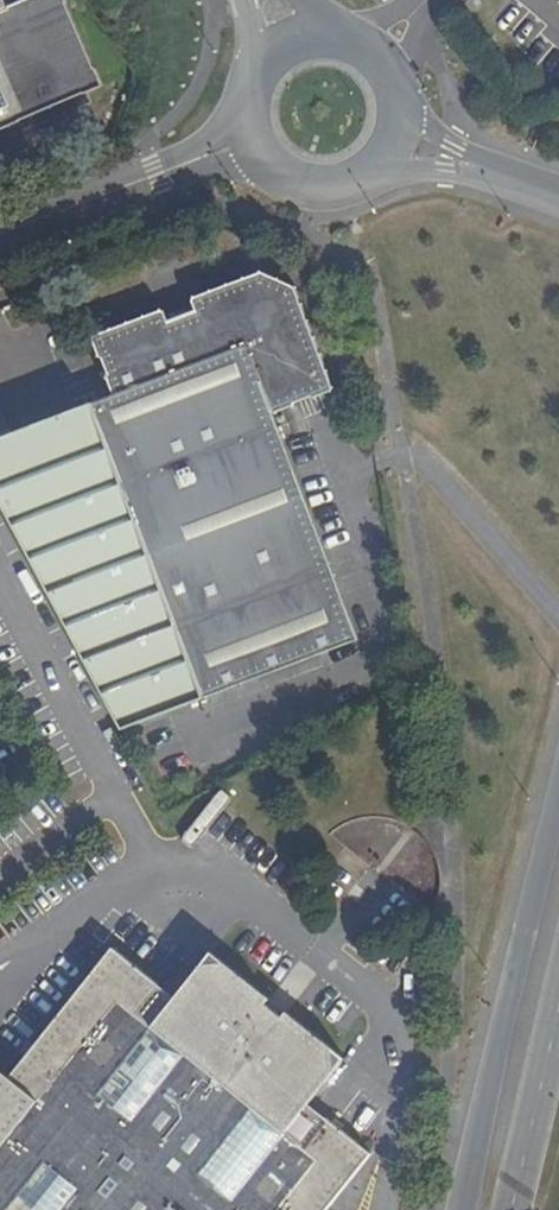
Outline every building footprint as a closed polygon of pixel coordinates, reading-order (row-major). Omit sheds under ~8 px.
[(102,88),(64,0),(33,0),(8,10),(0,14),(0,131),(102,88)] [(8,10),(5,2),(0,10),(0,14),(8,10)] [(0,456),(0,501),(1,502),(129,744),(362,656),(281,435),(337,413),(300,317),(259,297),(99,359),(118,411),(0,456)] [(371,1156),(310,1107),(348,1058),(291,1013),(272,998),(238,971),(213,951),(176,998),(113,948),(10,1077),(0,1069),(0,1209),(328,1209),(371,1156)]
